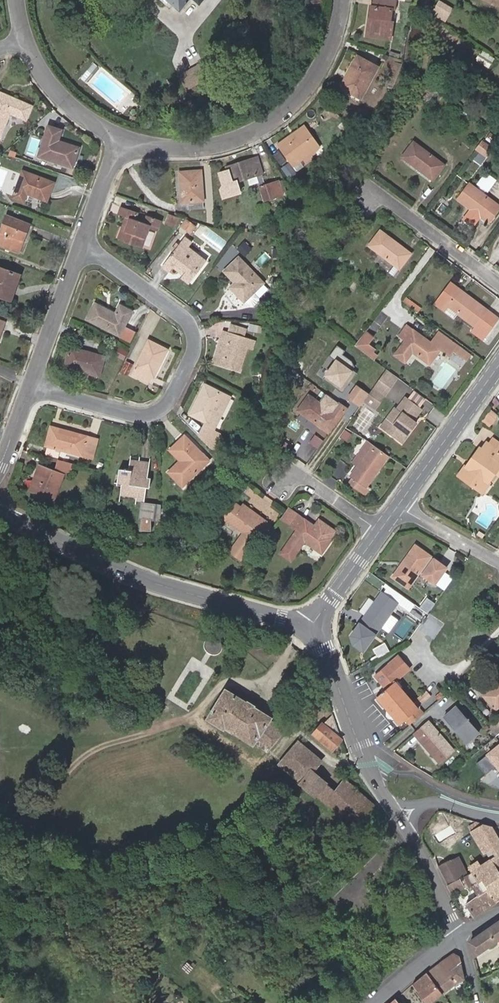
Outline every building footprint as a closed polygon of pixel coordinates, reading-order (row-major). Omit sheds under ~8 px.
[(179,12),(190,0),(167,0),(179,12)] [(369,19),(373,19),(371,35),(392,38),(394,22),(391,21),(392,8),(395,8),(396,0),(393,0),(375,0),(374,6),(371,6),(369,19)] [(440,1),(436,9),(448,16),(452,8),(440,1)] [(379,67),(359,56),(341,86),(361,98),(379,67)] [(198,69),(197,66),(180,76),(181,76),(187,90),(204,81),(200,73),(198,69)] [(478,93),(465,84),(460,91),(472,100),(478,93)] [(10,112),(26,119),(31,106),(0,93),(0,136),(10,112)] [(61,131),(49,126),(40,155),(73,166),(79,148),(58,141),(61,131)] [(305,126),(278,145),(297,171),(318,156),(315,151),(320,147),(305,126)] [(481,140),(475,148),(484,156),(490,147),(481,140)] [(444,165),(415,142),(403,157),(433,180),(444,165)] [(257,157),(227,167),(232,183),(248,178),(250,184),(259,182),(265,200),(282,195),(278,181),(266,185),(257,157)] [(201,170),(180,172),(183,202),(190,201),(190,208),(203,208),(201,170)] [(487,171),(479,183),(489,190),(497,179),(487,171)] [(53,183),(24,172),(14,197),(23,201),(27,192),(46,200),(53,183)] [(295,173),(290,177),(297,186),(302,182),(295,173)] [(470,183),(458,199),(489,222),(498,209),(498,206),(470,183)] [(139,213),(122,207),(120,214),(127,217),(119,239),(142,247),(148,227),(157,230),(161,220),(147,215),(144,223),(137,220),(139,213)] [(177,218),(167,215),(165,222),(174,225),(177,218)] [(6,216),(1,232),(0,231),(0,243),(19,251),(29,225),(6,216)] [(187,220),(181,227),(190,233),(196,226),(187,220)] [(216,246),(222,237),(207,227),(201,236),(216,246)] [(410,255),(381,231),(370,245),(400,268),(410,255)] [(192,242),(185,237),(163,266),(169,271),(173,267),(192,280),(206,261),(188,247),(192,242)] [(248,246),(241,253),(249,260),(255,254),(248,246)] [(225,271),(236,282),(241,287),(235,293),(245,302),(263,283),(239,258),(225,271)] [(0,268),(0,296),(11,300),(20,275),(0,268)] [(230,288),(235,293),(241,287),(236,282),(230,288)] [(454,318),(458,313),(445,303),(456,288),(450,284),(435,304),(454,318)] [(498,320),(456,288),(445,303),(458,313),(480,329),(476,334),(483,340),(498,320)] [(89,319),(119,335),(124,326),(132,311),(121,305),(117,314),(97,304),(89,319)] [(135,332),(124,326),(119,335),(119,337),(129,343),(135,332)] [(461,348),(440,332),(432,343),(408,326),(401,335),(407,340),(396,355),(406,362),(413,352),(430,364),(441,350),(450,357),(454,352),(457,354),(461,348)] [(249,339),(226,332),(217,362),(240,370),(249,339)] [(373,337),(366,332),(356,346),(370,356),(375,349),(368,344),(373,337)] [(168,350),(150,341),(133,374),(148,381),(151,374),(155,376),(168,350)] [(119,346),(115,353),(124,358),(127,351),(119,346)] [(105,356),(72,347),(67,366),(100,375),(105,356)] [(357,371),(338,356),(324,374),(343,388),(357,371)] [(133,364),(126,361),(120,372),(128,375),(133,364)] [(369,395),(367,397),(378,405),(398,378),(387,370),(369,395)] [(199,436),(210,448),(218,432),(213,430),(230,397),(205,385),(191,414),(206,422),(199,436)] [(340,404),(343,406),(350,397),(357,387),(354,385),(340,404)] [(365,400),(367,397),(369,395),(357,387),(350,397),(361,406),(365,400)] [(347,409),(343,406),(340,404),(333,413),(309,396),(299,410),(329,433),(347,409)] [(367,397),(365,400),(376,408),(378,405),(367,397)] [(392,424),(386,432),(396,439),(402,443),(408,435),(416,423),(412,421),(410,419),(415,413),(417,414),(421,409),(405,398),(397,409),(395,408),(386,420),(392,424)] [(380,428),(386,432),(392,424),(386,420),(380,428)] [(92,458),(97,439),(52,427),(45,454),(55,457),(57,448),(92,458)] [(185,436),(171,450),(181,460),(169,472),(183,486),(209,461),(185,436)] [(498,447),(498,444),(491,437),(487,443),(497,450),(498,447)] [(389,456),(369,442),(354,462),(359,466),(352,476),(355,477),(350,483),(365,494),(369,488),(367,486),(389,456)] [(497,450),(487,443),(482,450),(480,448),(460,477),(478,490),(485,480),(489,482),(496,473),(498,468),(498,447),(497,450)] [(74,465),(61,460),(57,471),(42,465),(34,486),(57,495),(65,474),(70,476),(74,465)] [(149,462),(130,460),(128,471),(119,469),(117,483),(122,484),(120,494),(136,496),(136,500),(144,501),(146,488),(149,488),(150,478),(147,478),(149,462)] [(359,466),(354,462),(347,472),(352,476),(359,466)] [(485,480),(478,490),(482,492),(489,482),(485,480)] [(266,521),(254,512),(251,516),(245,511),(234,503),(223,518),(243,533),(228,553),(240,561),(255,541),(253,540),(266,521)] [(155,505),(146,504),(146,507),(143,509),(140,531),(151,531),(151,519),(153,519),(155,505)] [(288,508),(287,510),(282,517),(289,523),(296,514),(288,508)] [(282,553),(292,559),(305,541),(322,553),(337,531),(320,518),(314,526),(299,515),(292,525),(298,530),(282,553)] [(281,535),(276,531),(271,538),(275,542),(281,535)] [(430,557),(415,546),(394,577),(409,588),(421,570),(430,557)] [(430,557),(421,570),(425,573),(434,560),(430,557)] [(425,573),(423,575),(435,584),(446,568),(434,560),(425,573)] [(403,596),(387,586),(352,636),(355,644),(364,651),(403,596)] [(214,636),(209,637),(205,640),(203,646),(205,651),(210,655),(216,655),(220,652),(222,647),(222,642),(218,638),(214,636)] [(399,656),(376,676),(387,689),(378,698),(401,724),(406,720),(410,725),(423,713),(396,682),(410,670),(399,656)] [(484,696),(496,709),(498,707),(498,681),(484,696)] [(253,707),(246,703),(226,690),(208,719),(230,733),(232,730),(254,743),(254,742),(269,751),(286,730),(269,720),(270,718),(253,707)] [(444,717),(467,744),(479,733),(456,707),(444,717)] [(332,749),(341,739),(333,715),(324,722),(314,733),(332,749)] [(454,750),(429,722),(415,735),(439,763),(454,750)] [(338,813),(356,791),(344,780),(335,791),(313,771),(321,762),(298,741),(279,763),(301,781),(300,783),(316,796),(317,795),(338,813)] [(488,753),(498,768),(498,744),(488,753)] [(356,791),(338,813),(355,827),(373,805),(356,791)] [(493,827),(484,825),(475,832),(478,839),(487,853),(498,845),(498,838),(493,827)] [(498,854),(498,845),(487,853),(491,859),(493,858),(498,854)] [(459,856),(439,867),(448,885),(467,874),(459,856)] [(482,881),(498,871),(491,859),(472,872),(479,883),(482,881)] [(482,881),(496,902),(498,900),(498,872),(498,871),(482,881)] [(472,872),(467,874),(448,885),(453,894),(470,886),(474,886),(479,896),(467,904),(474,916),(496,902),(482,881),(479,883),(472,872)] [(470,941),(474,956),(498,939),(498,920),(470,941)] [(449,972),(461,962),(459,955),(452,952),(439,963),(445,973),(447,972),(448,973),(449,972)] [(445,973),(439,963),(428,971),(435,981),(434,982),(436,985),(442,993),(453,984),(464,978),(461,962),(449,972),(448,973),(447,972),(445,973)] [(428,971),(414,983),(413,984),(427,1002),(429,1002),(442,993),(436,985),(434,982),(435,981),(428,971)]
